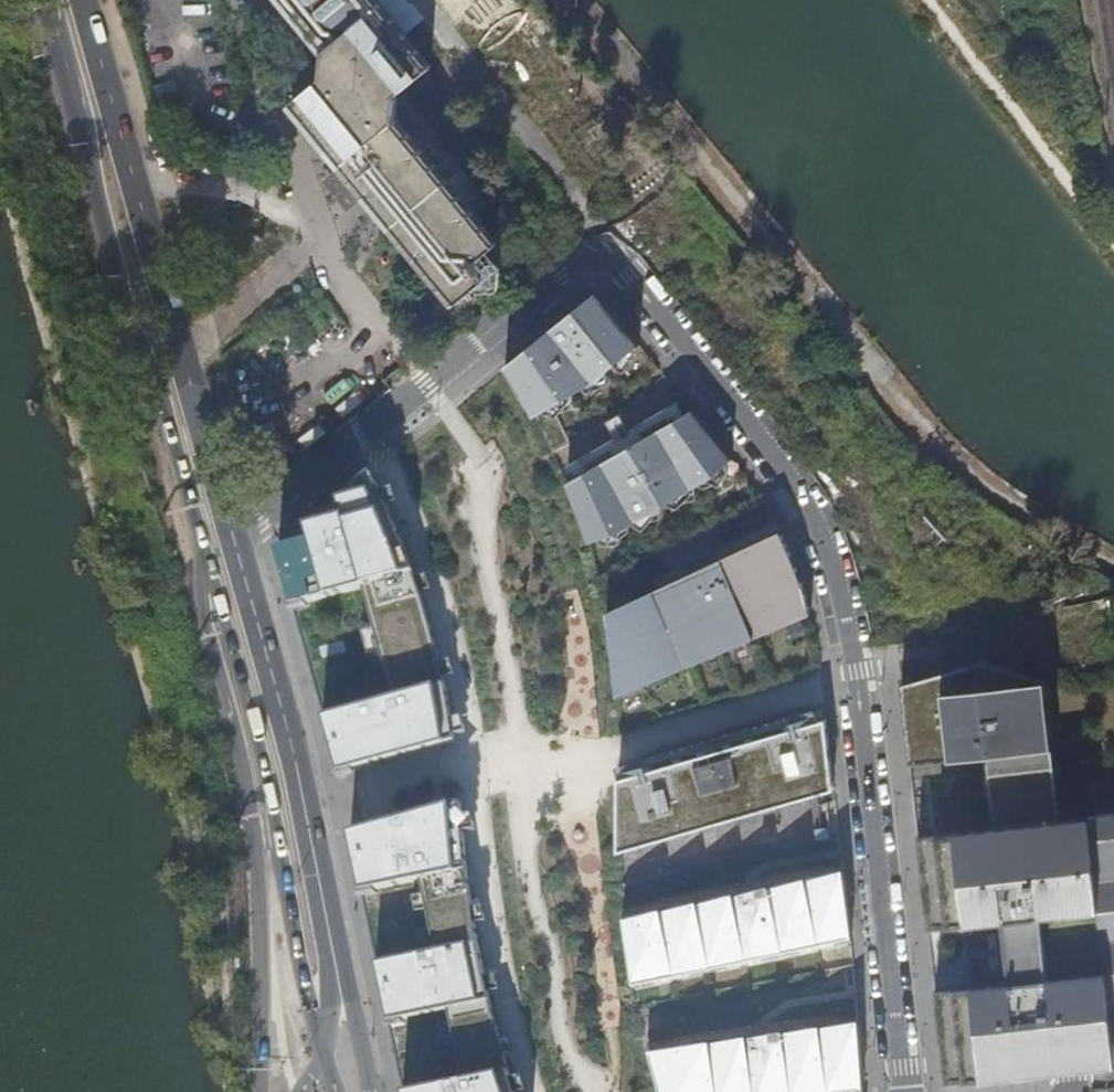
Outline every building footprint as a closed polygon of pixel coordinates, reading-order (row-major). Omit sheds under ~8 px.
[(405,99),(434,75),(373,0),(287,0),(331,55),(328,82),(297,106),(465,311),(493,289),(480,275),(504,254),(401,129),(404,127),(405,99)] [(506,366),(536,415),(583,388),(580,384),(592,376),(596,381),(614,365),(610,360),(621,351),(626,356),(641,344),(598,291),(506,366)] [(721,464),(730,454),(694,409),(567,480),(590,541),(603,537),(605,532),(618,524),(622,529),(636,521),(632,515),(642,509),(650,512),(677,495),(679,486),(688,481),(691,486),(705,477),(702,472),(715,464),(721,464)] [(331,509),(280,552),(341,768),(342,774),(457,742),(453,713),(447,684),(433,628),(417,574),(405,543),(375,473),(331,509)] [(608,611),(618,695),(812,613),(806,592),(795,560),(781,530),(779,526),(608,611)] [(1042,667),(939,677),(899,681),(911,753),(986,746),(995,812),(1059,806),(1042,667)] [(619,778),(619,851),(835,788),(827,718),(619,778)] [(1097,899),(1086,802),(1059,806),(937,822),(947,918),(1097,899)] [(352,834),(405,1091),(517,1091),(511,1072),(493,1002),(481,943),(470,872),(463,803),(352,834)] [(842,872),(622,911),(633,987),(857,950),(842,872)] [(952,981),(958,1055),(963,1076),(1113,1058),(1113,1054),(1103,962),(952,981)] [(660,1091),(850,1091),(850,1086),(864,1083),(860,1018),(821,1023),(664,1045),(648,1049),(652,1063),(660,1091)]
